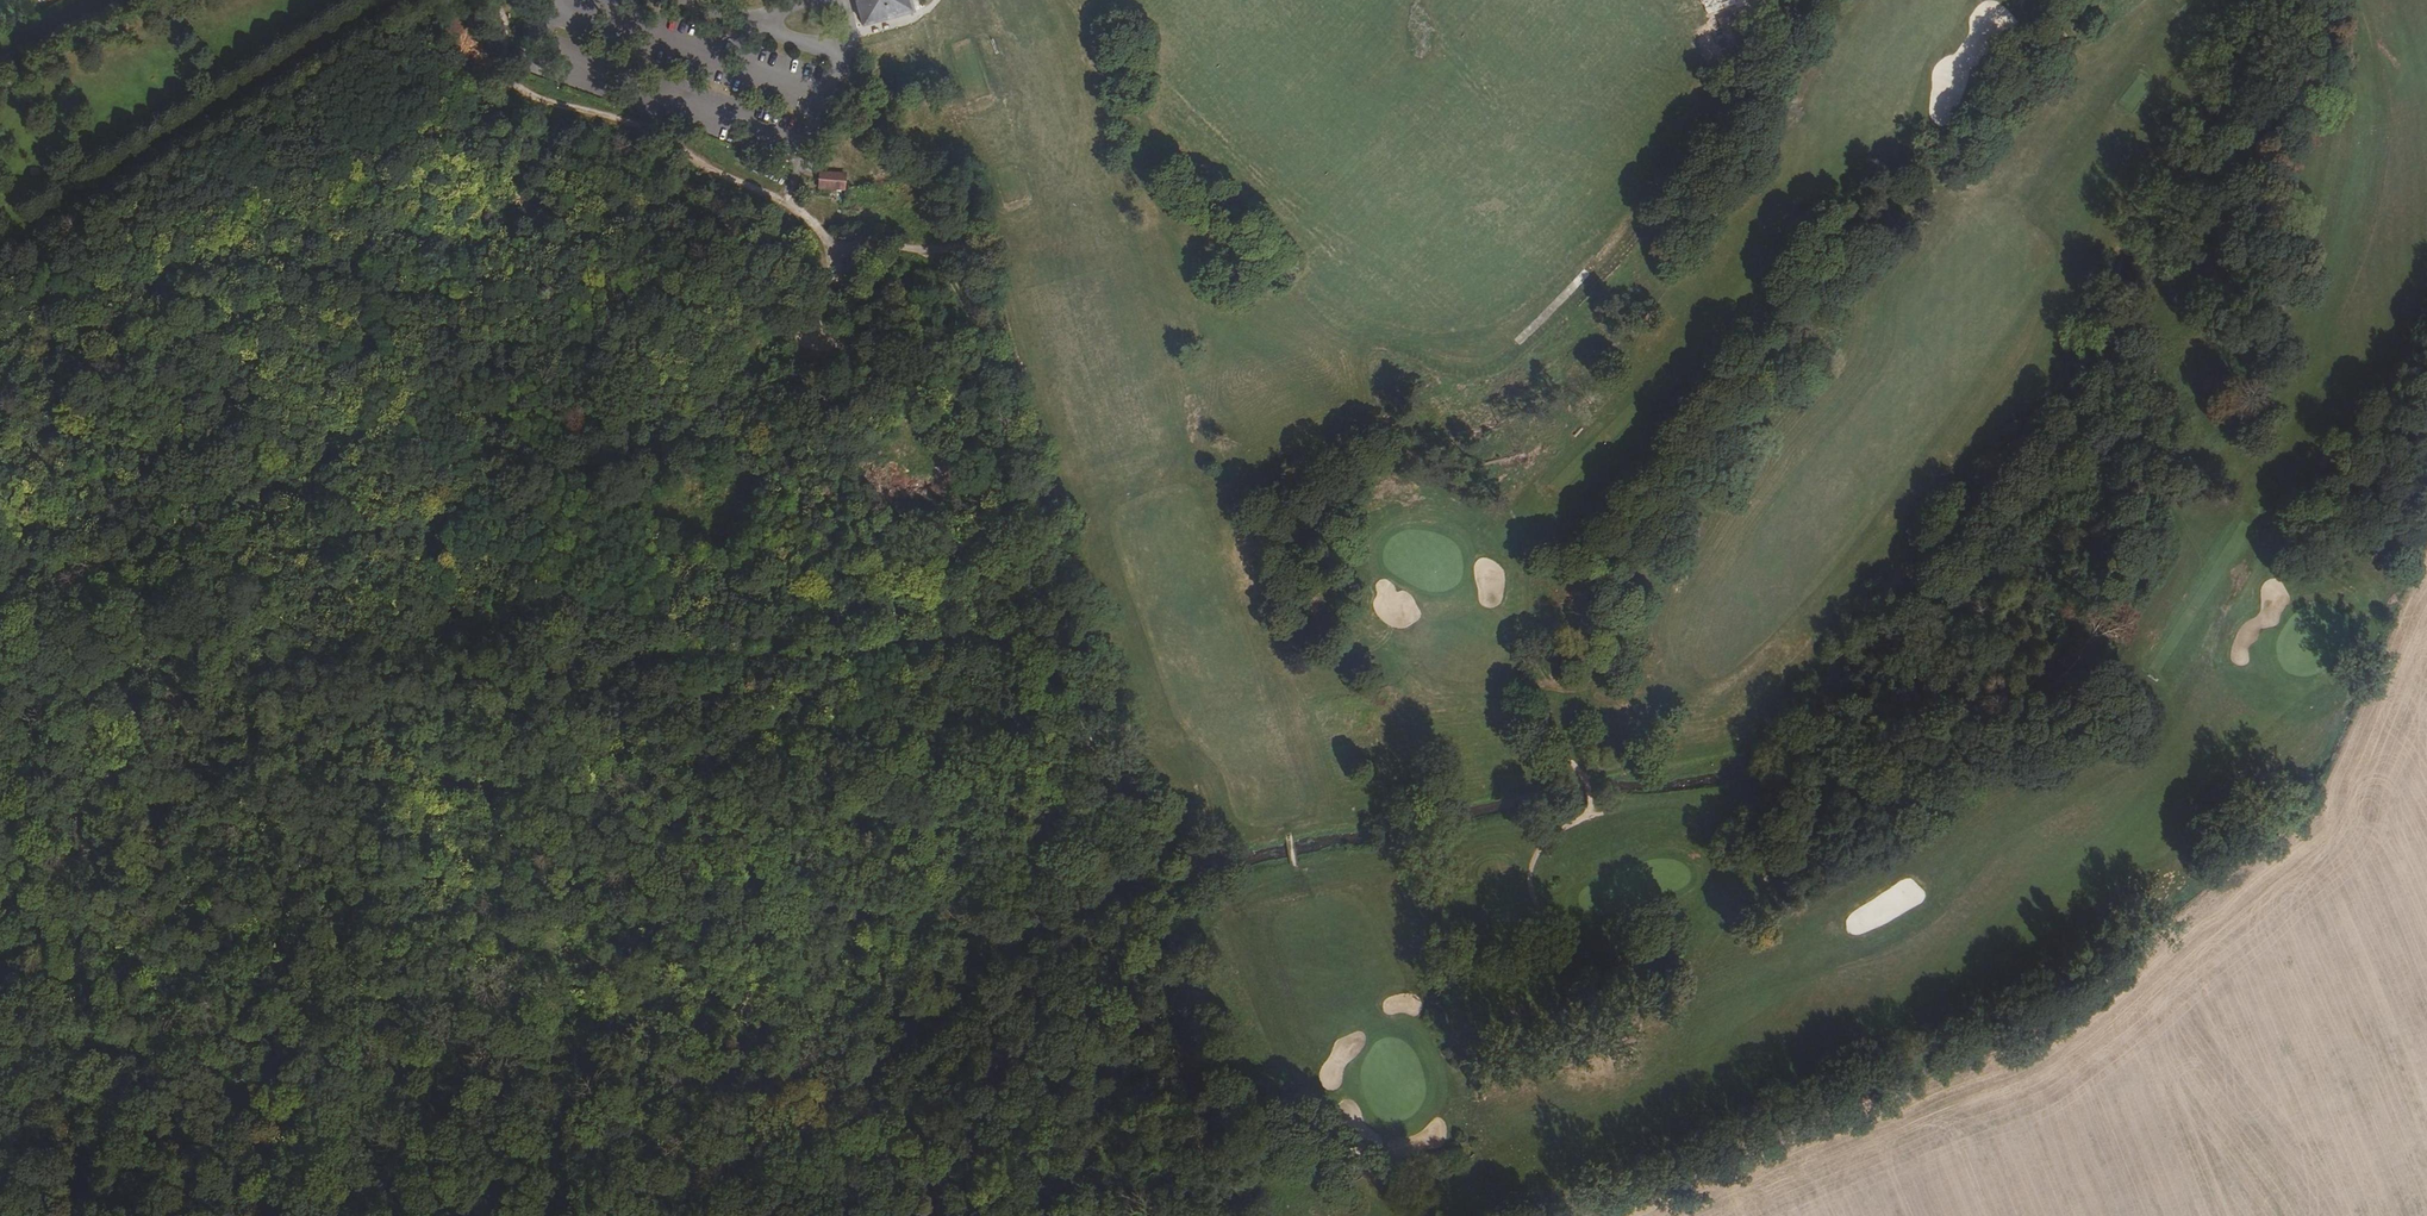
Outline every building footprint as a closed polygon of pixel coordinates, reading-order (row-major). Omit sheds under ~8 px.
[(861,25),(912,11),(915,8),(918,2),(918,0),(855,0),(861,25)] [(1960,116),(1962,66),(1933,65),(1931,115),(1960,116)] [(844,176),(819,174),(818,192),(843,194),(844,176)]
